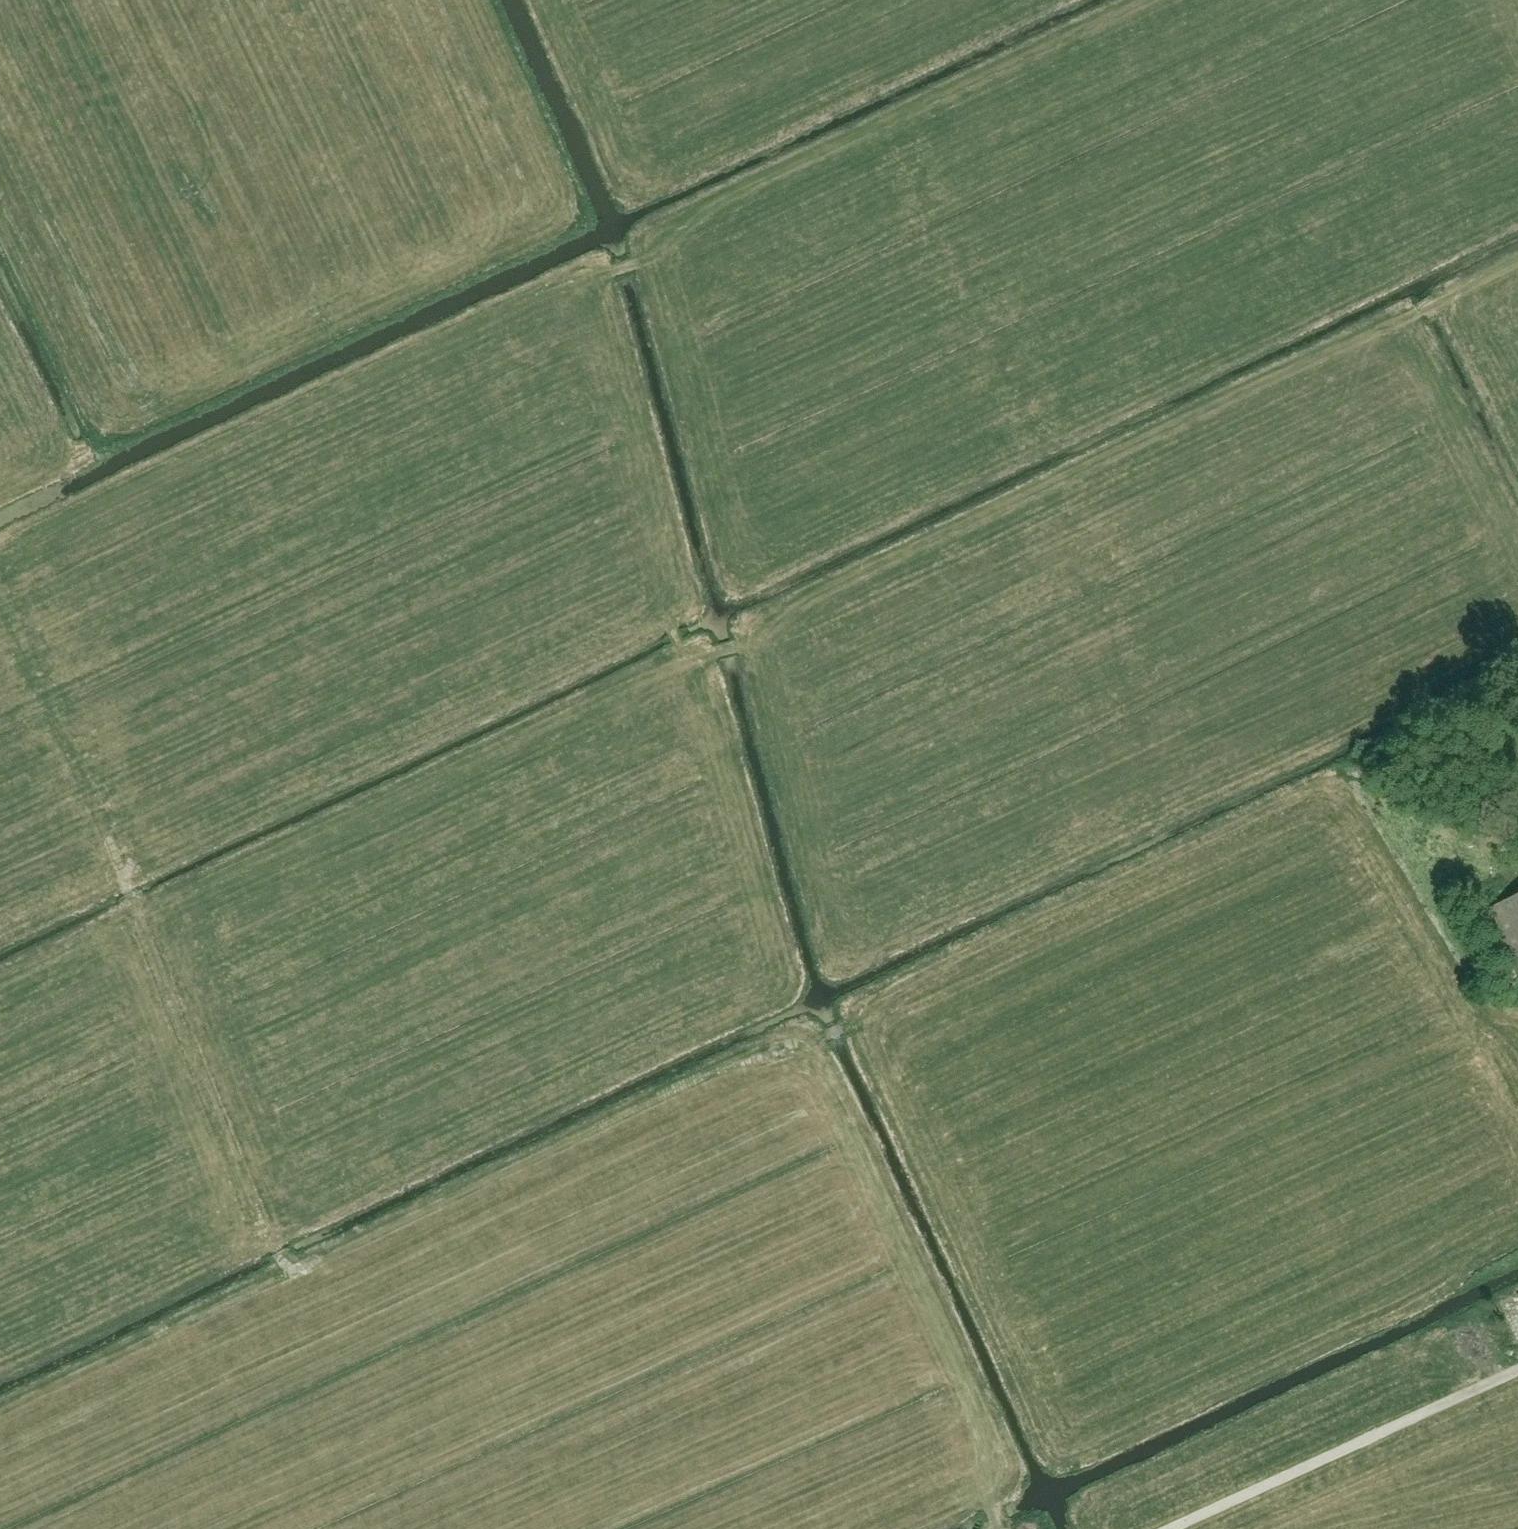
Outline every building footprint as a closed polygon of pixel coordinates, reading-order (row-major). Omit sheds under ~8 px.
[(1491,910),(1517,967),(1517,898),(1491,910)]
